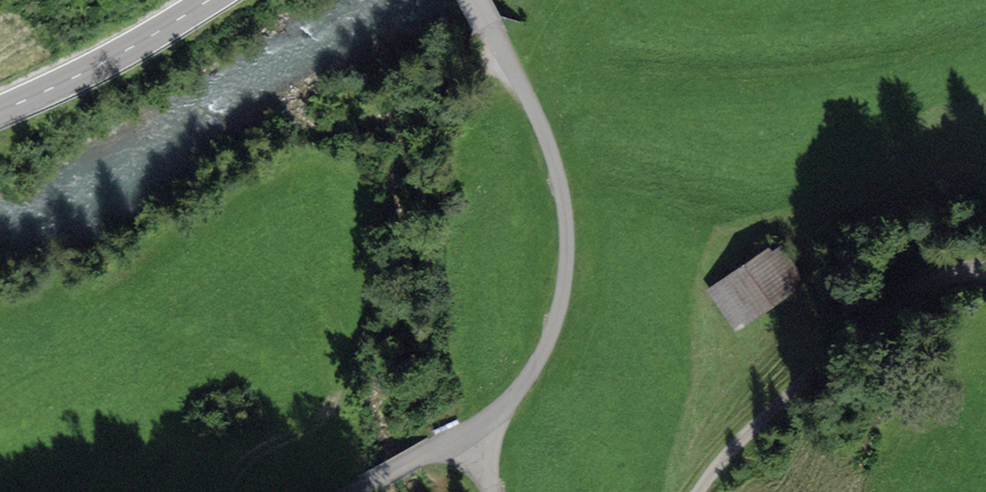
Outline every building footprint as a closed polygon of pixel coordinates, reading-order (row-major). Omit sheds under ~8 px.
[(721,293),(741,322),(791,288),(772,259),(721,293)]
